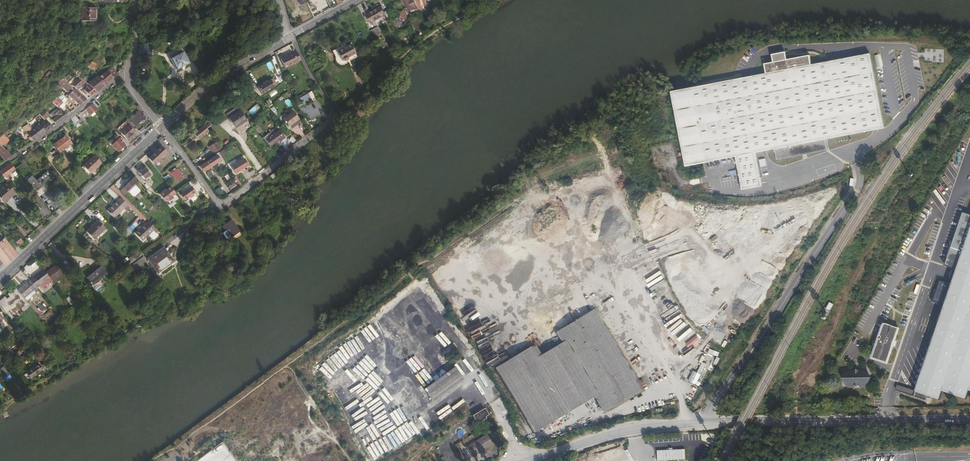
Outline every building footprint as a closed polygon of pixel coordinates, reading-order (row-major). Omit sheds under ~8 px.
[(415,0),(403,0),(408,12),(419,8),(416,2),(415,0)] [(77,7),(76,20),(90,21),(91,8),(77,7)] [(381,8),(374,12),(378,20),(385,16),(381,8)] [(408,19),(404,11),(399,13),(404,21),(408,19)] [(371,23),(378,20),(374,12),(367,15),(371,23)] [(370,30),(374,37),(380,33),(377,27),(370,30)] [(332,51),(335,57),(334,59),(335,61),(336,63),(338,65),(340,66),(342,66),(344,66),(346,65),(348,62),(357,57),(356,54),(348,58),(348,61),(346,62),(344,61),(342,61),(338,54),(337,52),(346,47),(345,44),(332,51)] [(337,52),(338,54),(342,61),(344,61),(346,62),(348,61),(348,58),(356,54),(351,44),(346,47),(337,52)] [(301,60),(297,52),(293,53),(281,59),(285,68),(297,62),(297,61),(301,60)] [(189,64),(183,53),(170,59),(176,70),(189,64)] [(870,53),(812,64),(767,73),(672,91),(686,166),(736,156),(743,189),(762,186),(756,153),(768,150),(774,149),(775,149),(825,140),(884,128),(870,53)] [(89,65),(96,71),(105,60),(98,54),(89,65)] [(767,73),(812,64),(810,55),(783,60),(782,55),(775,56),(776,62),(765,64),(767,73)] [(103,74),(108,81),(113,77),(119,71),(116,68),(113,71),(110,69),(106,72),(103,74)] [(108,81),(103,74),(98,78),(103,85),(108,81)] [(78,77),(84,83),(88,86),(95,92),(103,85),(98,78),(97,77),(90,83),(80,75),(78,77)] [(76,90),(84,83),(78,77),(70,85),(76,90)] [(70,88),(61,78),(55,83),(57,89),(61,86),(65,91),(70,88)] [(258,87),(261,93),(276,85),(272,79),(258,87)] [(95,92),(88,86),(83,90),(90,97),(95,92)] [(85,100),(74,90),(72,91),(71,90),(67,94),(79,105),(85,100)] [(65,97),(60,93),(52,101),(58,107),(62,103),(61,101),(65,98),(65,97)] [(294,101),(298,108),(311,100),(308,94),(294,101)] [(94,112),(94,111),(89,106),(85,109),(87,111),(91,115),(94,112)] [(50,115),(44,108),(38,113),(45,120),(46,119),(50,115)] [(67,116),(60,110),(55,114),(57,116),(52,120),(55,124),(67,116)] [(229,119),(233,124),(244,115),(240,110),(229,119)] [(294,112),(284,118),(289,125),(299,118),(294,112)] [(133,122),(136,125),(145,117),(142,114),(133,122)] [(244,115),(233,124),(237,129),(248,120),(244,115)] [(300,120),(299,118),(289,125),(284,118),(283,119),(289,128),(300,120)] [(39,136),(45,132),(39,125),(36,127),(34,125),(37,122),(35,119),(30,123),(32,125),(30,127),(33,130),(39,136)] [(137,129),(128,120),(122,125),(117,129),(118,130),(126,139),(134,132),(137,129)] [(41,123),(39,125),(45,132),(52,127),(48,122),(43,126),(41,123)] [(257,124),(254,126),(255,127),(260,134),(263,132),(257,124)] [(199,135),(203,132),(207,129),(204,125),(194,133),(197,137),(199,135)] [(284,137),(276,127),(262,137),(265,141),(265,140),(269,146),(277,140),(278,142),(284,137)] [(32,141),(39,136),(33,130),(27,135),(32,141)] [(64,135),(51,146),(57,154),(70,143),(64,135)] [(116,136),(109,143),(118,151),(124,145),(116,136)] [(827,150),(825,140),(775,149),(777,160),(827,150)] [(221,148),(217,142),(210,146),(215,153),(221,148)] [(0,145),(0,155),(4,161),(10,157),(1,146),(0,145)] [(163,148),(149,159),(154,165),(162,159),(161,158),(167,153),(163,148)] [(200,166),(200,167),(212,159),(215,164),(221,160),(217,155),(200,166)] [(94,156),(84,166),(87,169),(91,173),(101,164),(94,156)] [(212,159),(200,167),(203,171),(206,169),(210,166),(211,167),(215,164),(212,159)] [(243,160),(231,170),(236,176),(248,166),(243,160)] [(15,170),(11,164),(10,164),(0,172),(0,173),(4,178),(6,176),(7,178),(12,175),(10,173),(14,170),(15,170)] [(139,173),(144,179),(150,174),(145,168),(139,173)] [(177,169),(171,173),(176,181),(182,176),(177,169)] [(27,179),(38,191),(54,177),(49,171),(37,181),(33,175),(27,179)] [(139,182),(134,177),(123,187),(128,192),(129,191),(136,185),(139,182)] [(227,186),(230,191),(239,186),(237,181),(227,186)] [(0,189),(0,199),(3,203),(16,193),(8,183),(0,189)] [(154,183),(146,190),(150,195),(158,188),(154,183)] [(140,190),(136,185),(129,191),(133,196),(135,196),(140,192),(140,190)] [(191,187),(180,194),(185,200),(193,194),(195,193),(191,187)] [(130,208),(120,198),(107,211),(114,218),(124,209),(126,212),(130,208)] [(963,212),(945,265),(956,269),(948,292),(937,288),(901,391),(925,399),(927,395),(939,399),(942,390),(966,398),(969,390),(969,214),(963,212)] [(228,240),(240,232),(230,219),(229,220),(236,230),(229,235),(225,229),(221,231),(228,240)] [(236,230),(229,220),(222,225),(225,229),(229,235),(236,230)] [(98,221),(86,232),(94,239),(105,228),(98,221)] [(159,231),(149,221),(136,234),(143,241),(153,231),(156,234),(159,231)] [(17,235),(12,239),(18,245),(22,242),(17,235)] [(5,238),(0,242),(0,265),(2,263),(4,266),(17,255),(15,250),(5,238)] [(225,252),(221,248),(213,254),(217,258),(225,252)] [(163,250),(147,261),(155,273),(172,261),(163,250)] [(145,258),(130,265),(133,270),(147,263),(145,258)] [(53,264),(44,272),(48,278),(50,280),(60,272),(53,264)] [(107,273),(101,266),(91,274),(90,274),(87,277),(89,279),(88,280),(92,285),(93,285),(96,288),(103,282),(100,279),(107,273)] [(48,278),(44,272),(42,269),(29,279),(30,280),(36,287),(36,288),(39,285),(48,278)] [(39,285),(40,287),(46,282),(47,283),(50,280),(48,278),(39,285)] [(33,289),(36,287),(30,280),(27,283),(27,282),(17,290),(24,298),(34,289),(33,289)] [(535,344),(495,368),(533,433),(594,397),(603,413),(644,389),(595,308),(555,332),(561,343),(541,355),(535,344)] [(895,340),(899,327),(886,322),(883,326),(880,335),(878,334),(873,343),(874,343),(869,352),(881,359),(886,358),(889,355),(893,346),(892,345),(893,340),(895,340)] [(39,364),(27,372),(31,377),(43,370),(39,364)] [(454,367),(424,389),(432,400),(462,377),(454,367)] [(859,370),(853,370),(846,370),(844,377),(846,384),(853,384),(859,384),(866,384),(869,377),(866,370),(859,370)] [(693,383),(698,373),(693,371),(689,381),(693,383)] [(484,408),(472,415),(477,423),(486,418),(485,417),(488,414),(484,408)] [(487,434),(466,447),(472,457),(493,444),(487,434)] [(658,451),(658,460),(661,460),(686,459),(685,448),(673,449),(673,448),(669,448),(669,450),(658,451)]
